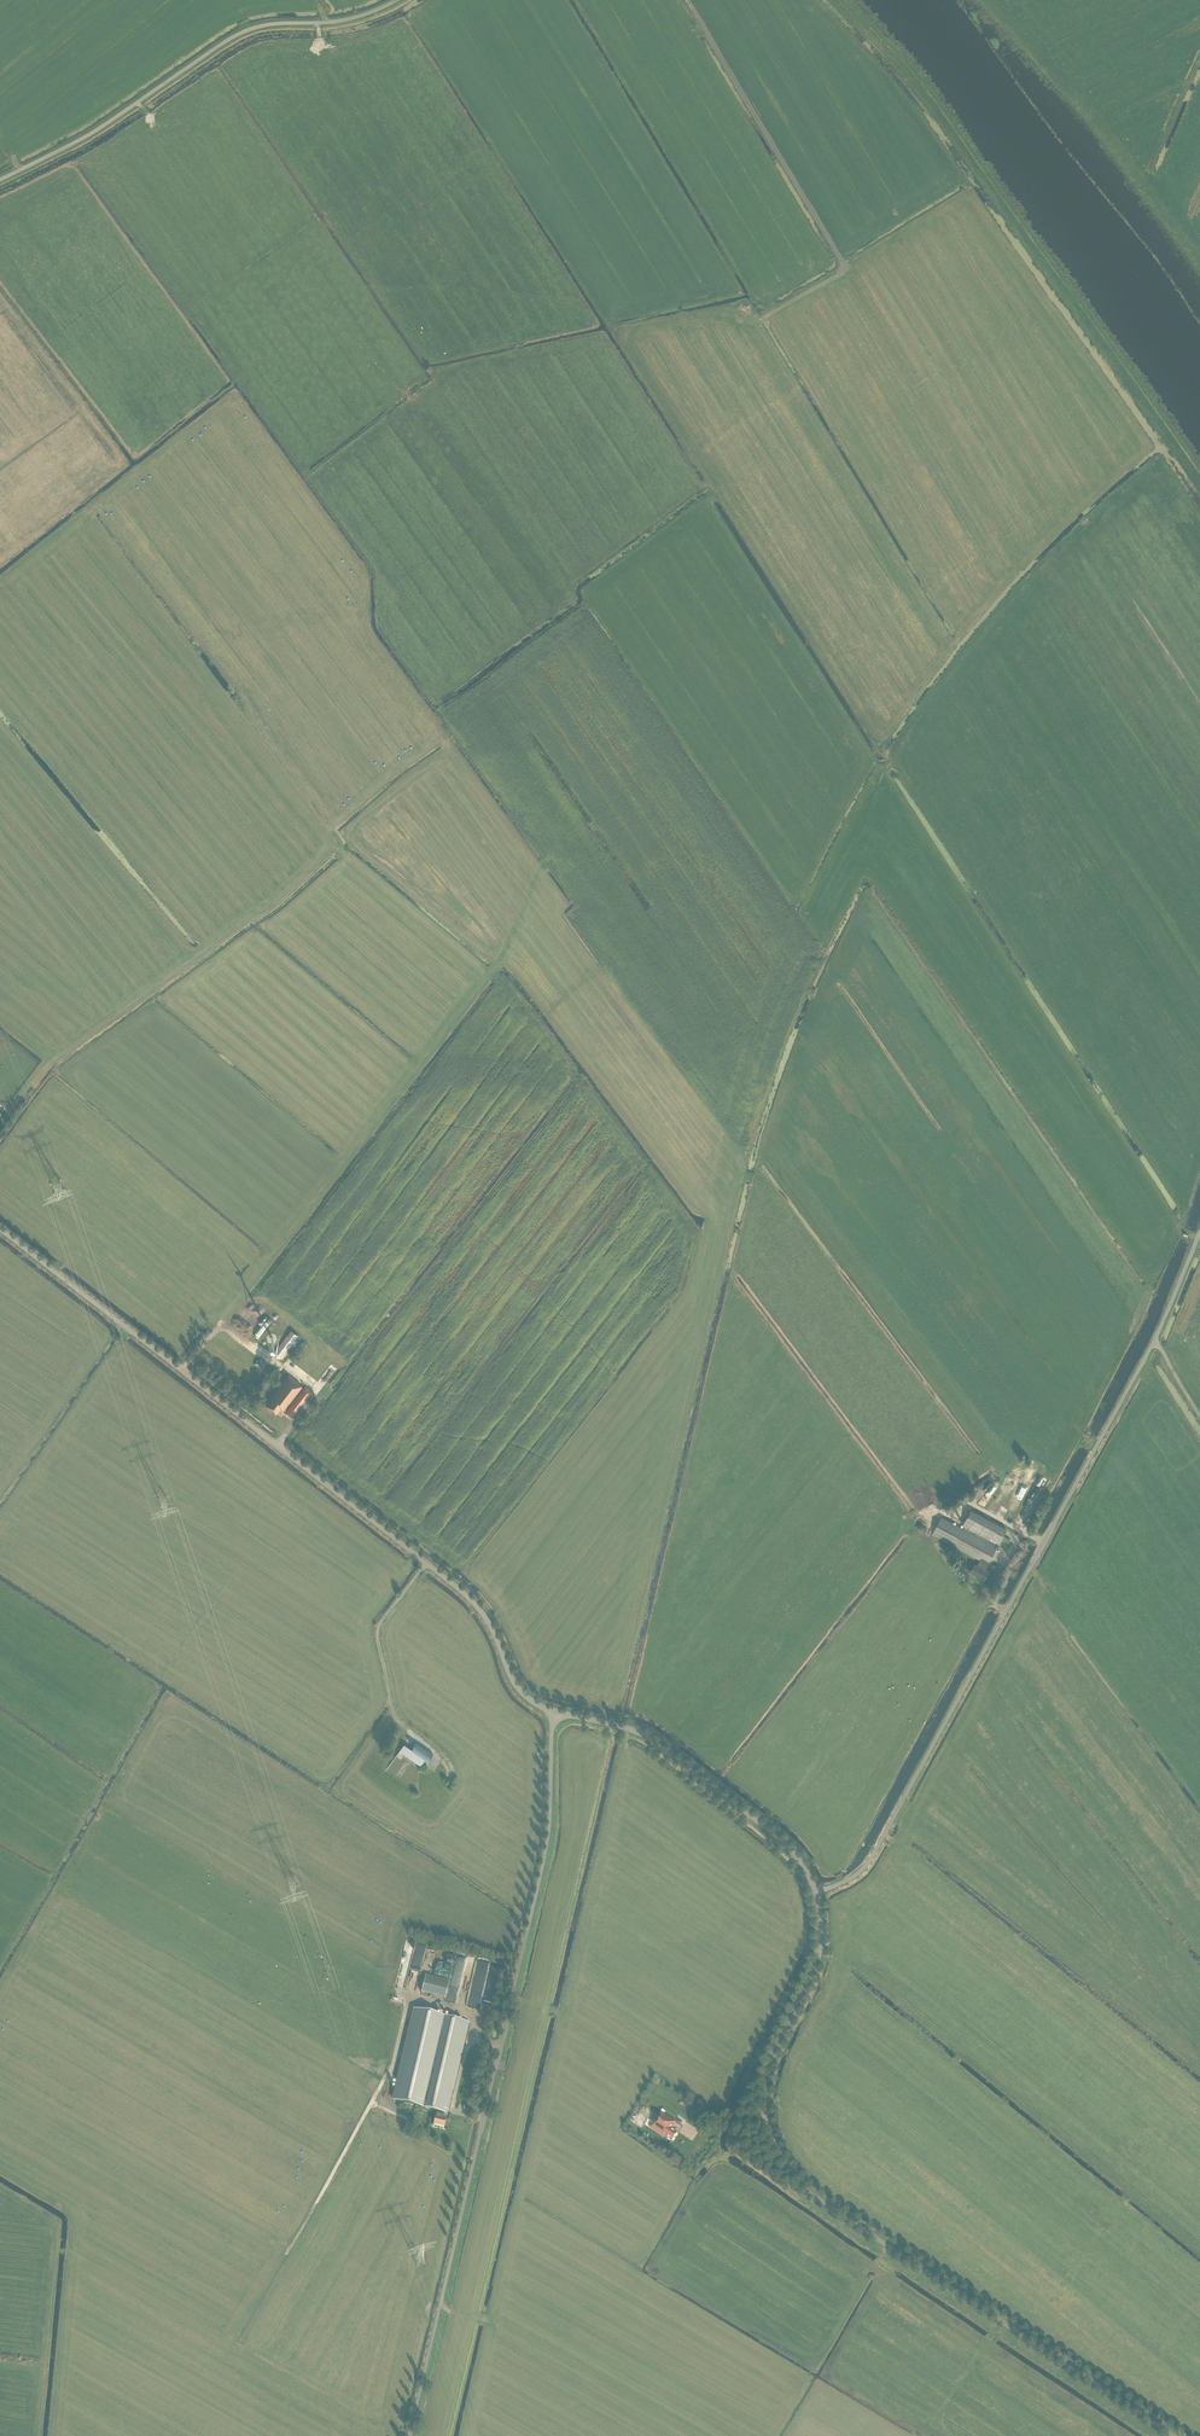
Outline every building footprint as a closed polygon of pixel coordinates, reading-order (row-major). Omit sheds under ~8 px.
[(298,1336),(291,1330),(273,1353),(280,1359),(298,1336)] [(284,1413),(304,1388),(298,1383),(299,1383),(288,1375),(267,1403),(267,1404),(266,1406),(276,1414),(279,1410),(284,1413)] [(304,1388),(284,1413),(291,1418),(312,1391),(305,1386),(304,1388)] [(1024,1473),(1032,1480),(1038,1474),(1030,1467),(1024,1473)] [(971,1511),(962,1527),(996,1547),(997,1547),(1006,1530),(971,1511)] [(987,1564),(996,1547),(997,1547),(962,1527),(941,1516),(932,1534),(980,1560),(986,1563),(987,1564)] [(984,1567),(986,1563),(980,1560),(978,1565),(975,1563),(970,1572),(976,1575),(984,1579),(989,1570),(984,1567)] [(404,1744),(399,1751),(404,1754),(405,1752),(421,1764),(422,1764),(425,1759),(425,1758),(428,1758),(429,1759),(433,1754),(415,1742),(412,1747),(413,1748),(412,1750),(404,1744)] [(415,1948),(408,1976),(419,1979),(427,1944),(417,1941),(416,1948),(415,1948)] [(501,1978),(503,1963),(477,1958),(477,1957),(456,1954),(453,1969),(463,1971),(458,1997),(461,1998),(460,2003),(468,2004),(474,1970),(488,1973),(488,1976),(501,1978)] [(449,1981),(425,1975),(421,1994),(445,1999),(449,1981)] [(468,2022),(415,2009),(394,2101),(437,2111),(436,2119),(435,2118),(433,2125),(444,2128),(445,2121),(447,2114),(468,2022)] [(676,2122),(661,2112),(651,2126),(650,2125),(649,2126),(651,2127),(650,2128),(665,2139),(665,2138),(672,2142),(678,2133),(671,2129),(676,2122)]
